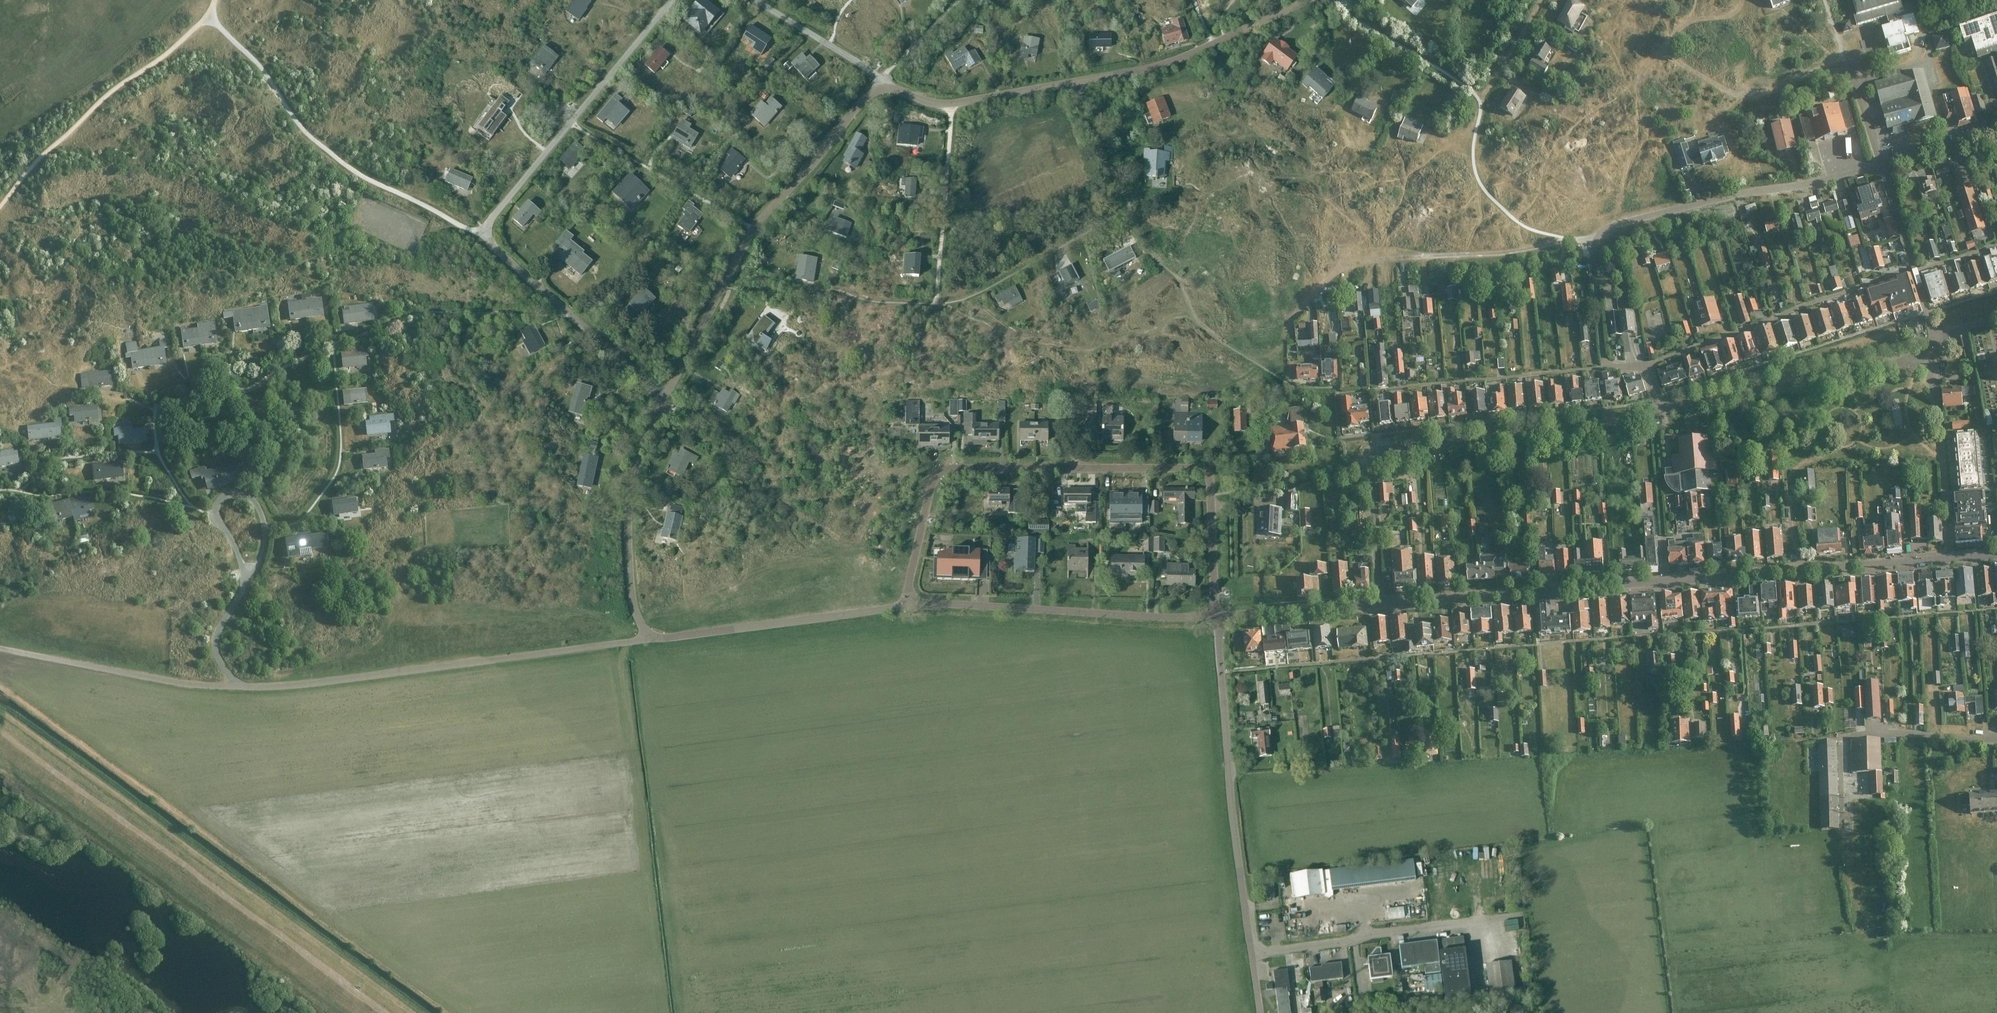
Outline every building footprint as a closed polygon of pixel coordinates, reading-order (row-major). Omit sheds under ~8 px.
[(567,12),(578,20),(586,11),(585,10),(590,4),(587,1),(587,0),(576,0),(567,12)] [(682,19),(692,28),(699,19),(705,25),(718,10),(706,0),(699,0),(682,19)] [(1772,8),(1790,2),(1789,0),(1769,0),(1772,8)] [(1903,11),(1900,1),(1904,0),(1852,0),(1856,14),(1853,14),(1856,25),(1886,16),(1888,21),(1889,27),(1882,29),(1887,49),(1890,56),(1911,50),(1908,43),(1906,36),(1919,32),(1913,14),(1897,19),(1896,14),(1903,11)] [(1567,5),(1558,21),(1566,26),(1564,29),(1573,34),(1575,30),(1571,28),(1580,12),(1582,7),(1573,2),(1570,7),(1567,5)] [(1996,54),(1996,12),(1959,24),(1966,45),(1973,43),(1978,58),(1995,52),(1995,54),(1996,54)] [(1166,45),(1178,42),(1178,43),(1188,41),(1182,20),(1173,23),(1174,27),(1162,30),(1166,45)] [(1841,24),(1843,32),(1850,30),(1852,30),(1849,21),(1841,24)] [(751,26),(743,38),(753,45),(751,49),(762,56),(772,40),(751,26)] [(1946,34),(1932,37),(1936,51),(1949,47),(1946,34)] [(1090,35),(1090,47),(1111,47),(1111,35),(1090,35)] [(1039,40),(1024,37),(1021,58),(1025,59),(1026,54),(1037,56),(1039,40)] [(1280,43),(1274,39),(1263,54),(1264,55),(1261,60),(1270,67),(1273,62),(1287,72),(1291,67),(1294,62),(1298,57),(1289,50),(1290,49),(1280,42),(1280,43)] [(1571,42),(1567,47),(1576,53),(1579,48),(1571,42)] [(1529,65),(1544,74),(1548,67),(1541,63),(1542,61),(1544,62),(1551,50),(1541,44),(1535,55),(1537,57),(1536,59),(1533,58),(1529,65)] [(558,58),(544,47),(531,63),(546,75),(558,58)] [(944,56),(954,72),(966,65),(969,69),(981,62),(975,50),(968,54),(964,47),(953,54),(952,52),(944,56)] [(669,56),(660,49),(645,66),(654,74),(669,56)] [(1995,54),(1996,58),(1987,61),(1996,95),(1996,54),(1995,54)] [(802,55),(792,64),(805,79),(819,67),(810,57),(806,60),(802,55)] [(771,58),(765,64),(769,68),(775,61),(771,58)] [(792,68),(787,63),(784,67),(788,72),(792,68)] [(1307,77),(1302,84),(1307,89),(1309,87),(1323,99),(1330,90),(1323,84),(1327,79),(1315,69),(1308,78),(1307,77)] [(1888,80),(1875,84),(1887,129),(1893,127),(1892,135),(1905,131),(1901,125),(1915,121),(1915,122),(1936,117),(1923,70),(1903,76),(1901,70),(1886,74),(1888,80)] [(1524,78),(1522,82),(1528,86),(1530,81),(1524,78)] [(1967,89),(1940,98),(1947,119),(1954,117),(1956,124),(1976,118),(1970,99),(1967,89)] [(1512,116),(1524,97),(1513,90),(1501,108),(1512,116)] [(763,91),(758,96),(764,100),(768,95),(763,91)] [(1400,98),(1393,94),(1390,100),(1397,104),(1400,98)] [(1360,95),(1352,111),(1371,120),(1376,109),(1365,103),(1367,98),(1360,95)] [(492,108),(478,127),(492,138),(494,136),(507,117),(506,117),(502,114),(510,103),(501,96),(492,108)] [(616,96),(597,118),(603,123),(606,120),(613,125),(625,110),(619,104),(622,101),(616,96)] [(1972,98),(1977,113),(1985,111),(1981,96),(1972,98)] [(764,118),(769,122),(781,108),(771,99),(765,106),(761,102),(750,115),(759,122),(764,118)] [(1154,124),(1170,117),(1163,99),(1147,105),(1150,114),(1145,116),(1148,125),(1154,123),(1154,124)] [(1806,142),(1815,140),(1815,142),(1847,132),(1846,130),(1855,128),(1848,105),(1839,107),(1839,106),(1807,116),(1808,117),(1799,119),(1806,142)] [(693,114),(687,110),(684,114),(691,118),(693,114)] [(1779,153),(1793,149),(1786,118),(1772,122),(1779,153)] [(698,135),(692,132),(689,130),(691,126),(683,121),(680,125),(680,124),(673,135),(691,146),(698,135)] [(900,125),(898,144),(916,146),(918,135),(919,135),(922,135),(923,128),(900,125)] [(1402,140),(1403,137),(1416,142),(1421,132),(1403,125),(1398,138),(1402,140)] [(859,155),(867,139),(856,134),(844,156),(847,157),(844,162),(849,164),(849,165),(850,166),(851,165),(856,168),(862,156),(859,155)] [(1698,143),(1700,150),(1699,150),(1699,153),(1690,156),(1686,144),(1685,144),(1684,139),(1673,143),(1681,170),(1693,166),(1692,162),(1702,159),(1703,165),(1710,162),(1710,163),(1716,162),(1716,161),(1724,158),(1723,155),(1724,154),(1722,147),(1721,147),(1720,144),(1719,144),(1717,138),(1702,142),(1702,140),(1698,141),(1698,143)] [(575,143),(561,161),(566,165),(568,163),(572,167),(585,152),(575,143)] [(1169,161),(1169,160),(1172,160),(1172,148),(1165,147),(1165,154),(1149,153),(1149,151),(1144,151),(1144,160),(1148,160),(1147,177),(1155,177),(1155,180),(1157,180),(1157,175),(1163,176),(1163,180),(1164,180),(1165,161),(1169,161)] [(727,154),(731,157),(720,170),(725,174),(726,172),(731,177),(733,175),(734,176),(738,171),(737,170),(738,169),(739,168),(739,167),(743,163),(740,161),(742,158),(731,149),(727,154)] [(1982,162),(1980,155),(1972,157),(1974,165),(1982,162)] [(1946,160),(1932,164),(1934,170),(1948,166),(1946,160)] [(867,171),(871,163),(867,161),(863,168),(867,171)] [(1963,186),(1957,166),(1951,168),(1957,188),(1963,186)] [(1949,168),(1935,172),(1937,176),(1950,172),(1949,168)] [(446,182),(467,191),(472,179),(451,170),(446,182)] [(1927,179),(1927,180),(1921,182),(1925,193),(1930,192),(1931,192),(1937,191),(1932,177),(1927,179)] [(625,186),(623,184),(614,193),(623,202),(625,200),(631,206),(637,199),(640,201),(648,193),(632,178),(625,186)] [(905,197),(915,198),(916,180),(903,179),(902,185),(906,186),(905,197)] [(1963,186),(1957,188),(1971,233),(1984,229),(1970,184),(1963,186)] [(1882,206),(1880,201),(1878,202),(1873,185),(1854,191),(1859,208),(1857,209),(1860,220),(1880,214),(1877,207),(1882,206)] [(1993,200),(1988,186),(1982,188),(1986,202),(1993,200)] [(1850,210),(1848,200),(1837,203),(1841,213),(1850,210)] [(1835,202),(1823,205),(1826,214),(1838,210),(1836,202),(1836,201),(1835,202)] [(528,202),(513,220),(523,228),(528,221),(526,218),(531,212),(534,215),(537,217),(540,213),(537,210),(528,202)] [(684,228),(689,232),(700,218),(697,216),(699,213),(692,208),(694,206),(689,202),(684,209),(686,211),(684,215),(686,216),(678,226),(683,230),(684,228)] [(1817,202),(1810,204),(1812,211),(1806,213),(1808,222),(1815,220),(1817,224),(1822,222),(1818,208),(1819,208),(1817,202)] [(1803,232),(1798,215),(1784,219),(1786,226),(1792,224),(1795,234),(1803,232)] [(1891,218),(1884,220),(1890,239),(1897,237),(1891,218)] [(833,233),(846,237),(851,224),(835,219),(833,223),(836,224),(833,233)] [(1778,228),(1776,222),(1765,225),(1767,232),(1778,228)] [(582,274),(592,262),(562,238),(556,244),(566,252),(560,259),(575,271),(581,276),(582,274)] [(1930,260),(1938,258),(1934,242),(1925,244),(1930,260)] [(1968,250),(1975,248),(1973,242),(1966,244),(1968,250)] [(1950,254),(1957,252),(1954,243),(1948,245),(1950,254)] [(1136,259),(1130,247),(1103,261),(1109,273),(1136,259)] [(1643,266),(1650,264),(1646,248),(1639,250),(1643,266)] [(1765,248),(1758,250),(1762,267),(1770,264),(1765,248)] [(1878,248),(1869,251),(1874,270),(1884,267),(1878,248)] [(1988,284),(1996,281),(1996,254),(1996,250),(1990,251),(1993,258),(1981,262),(1988,284)] [(1657,268),(1670,264),(1666,253),(1654,257),(1657,268)] [(905,255),(903,276),(904,276),(904,274),(912,275),(912,277),(919,277),(920,256),(905,255)] [(803,257),(802,267),(798,267),(796,279),(815,282),(818,259),(803,257)] [(1954,262),(1958,275),(1946,279),(1951,296),(1969,290),(1960,260),(1954,262)] [(1970,289),(1988,284),(1980,261),(1963,266),(1970,289)] [(1079,280),(1074,269),(1072,265),(1058,272),(1066,287),(1079,280)] [(1829,282),(1833,291),(1842,288),(1835,267),(1829,269),(1833,280),(1829,282)] [(1550,271),(1552,284),(1562,283),(1560,270),(1550,271)] [(1921,274),(1925,288),(1930,302),(1931,302),(1933,303),(1937,302),(1937,300),(1949,296),(1945,282),(1942,274),(1930,278),(1928,272),(1921,274)] [(1920,304),(1910,274),(1896,279),(1897,279),(1865,289),(1871,308),(1888,302),(1889,302),(1893,314),(1907,309),(1908,312),(1913,310),(1912,307),(1920,304)] [(1534,299),(1532,279),(1526,280),(1528,300),(1534,299)] [(637,291),(640,293),(629,305),(641,315),(655,299),(644,289),(645,287),(642,285),(637,291)] [(1574,311),(1570,285),(1560,286),(1563,313),(1574,311)] [(1009,302),(1012,307),(1022,301),(1015,287),(995,298),(998,303),(1002,301),(1004,305),(1009,302)] [(1455,287),(1447,287),(1448,301),(1457,300),(1455,287)] [(1378,290),(1368,291),(1370,311),(1380,310),(1378,290)] [(1872,320),(1868,308),(1867,305),(1868,304),(1864,290),(1858,292),(1860,298),(1847,302),(1851,314),(1855,326),(1872,320)] [(1361,293),(1351,294),(1351,301),(1353,301),(1354,313),(1363,312),(1361,293)] [(1704,300),(1711,324),(1721,321),(1714,297),(1704,300)] [(304,301),(307,318),(311,317),(311,314),(323,312),(321,299),(304,301)] [(1409,299),(1402,299),(1403,311),(1410,310),(1409,299)] [(307,318),(304,301),(296,303),(295,300),(287,302),(288,309),(292,308),(294,320),(307,318)] [(1422,300),(1423,311),(1425,311),(1426,315),(1433,315),(1431,300),(1422,300)] [(1701,327),(1711,324),(1704,300),(1695,303),(1701,327)] [(1745,303),(1749,314),(1758,311),(1754,300),(1745,303)] [(1087,306),(1090,313),(1100,308),(1097,301),(1087,306)] [(1830,308),(1833,319),(1832,319),(1836,332),(1854,326),(1850,314),(1847,302),(1830,308)] [(1888,302),(1871,308),(1875,320),(1892,314),(1888,302)] [(1736,305),(1742,324),(1749,322),(1743,303),(1736,305)] [(371,304),(342,308),(344,318),(346,318),(347,324),(364,322),(363,318),(366,318),(369,318),(369,321),(373,320),(371,304)] [(257,307),(249,308),(252,329),(257,329),(256,325),(268,323),(265,305),(257,307)] [(252,329),(249,308),(232,311),(233,318),(233,320),(237,319),(239,331),(252,329)] [(1832,319),(1829,309),(1810,315),(1818,338),(1836,332),(1832,319)] [(1497,319),(1495,310),(1488,311),(1489,320),(1497,319)] [(1616,312),(1610,313),(1613,336),(1619,335),(1616,314),(1616,312)] [(1619,314),(1622,335),(1635,333),(1632,312),(1619,314)] [(1799,343),(1816,338),(1809,315),(1792,321),(1799,343)] [(775,325),(764,316),(747,339),(756,346),(766,351),(772,341),(764,337),(773,325),(775,325)] [(1348,320),(1341,321),(1342,332),(1349,332),(1348,320)] [(1517,320),(1509,321),(1510,332),(1518,331),(1517,320)] [(1777,338),(1780,349),(1797,344),(1794,332),(1790,321),(1773,326),(1777,338)] [(213,322),(196,324),(197,329),(198,329),(200,345),(205,345),(204,341),(216,339),(214,326),(213,322)] [(1680,324),(1683,337),(1690,335),(1686,322),(1680,324)] [(1317,323),(1310,323),(1311,341),(1318,341),(1317,323)] [(1581,343),(1588,342),(1587,324),(1579,325),(1581,343)] [(1754,330),(1761,355),(1779,350),(1771,325),(1772,325),(1772,324),(1754,330)] [(185,326),(181,327),(181,331),(182,336),(184,348),(187,347),(200,345),(198,329),(197,329),(187,330),(187,331),(185,331),(185,326)] [(522,333),(526,340),(523,342),(529,353),(538,348),(539,350),(544,346),(533,326),(522,333)] [(1338,346),(1338,328),(1330,328),(1330,346),(1338,346)] [(1482,339),(1481,329),(1473,330),(1474,340),(1482,339)] [(1743,361),(1760,356),(1753,333),(1736,338),(1743,361)] [(1735,339),(1718,345),(1725,367),(1742,361),(1735,339)] [(163,349),(166,348),(165,341),(159,342),(160,348),(147,350),(149,365),(154,365),(153,362),(165,361),(163,349)] [(149,365),(147,350),(137,351),(136,343),(125,344),(126,350),(124,350),(126,359),(135,357),(136,367),(149,365)] [(1646,344),(1647,350),(1649,356),(1654,355),(1651,343),(1646,344)] [(1716,346),(1700,350),(1707,371),(1713,369),(1713,370),(1715,370),(1716,371),(1721,369),(1720,368),(1722,367),(1716,346)] [(366,365),(365,357),(368,357),(367,347),(363,348),(363,347),(360,347),(360,348),(351,349),(351,354),(342,355),(342,362),(346,361),(347,367),(366,365)] [(1404,375),(1402,351),(1394,352),(1396,375),(1404,375)] [(1386,369),(1384,352),(1375,353),(1376,370),(1386,369)] [(1479,353),(1466,354),(1467,365),(1475,364),(1475,361),(1480,360),(1479,353)] [(1319,379),(1318,366),(1319,366),(1319,356),(1313,357),(1313,366),(1297,366),(1297,380),(1319,379)] [(1328,356),(1328,362),(1320,363),(1321,379),(1337,379),(1336,362),(1335,362),(1335,356),(1328,356)] [(1689,378),(1704,373),(1700,359),(1691,362),(1689,356),(1683,358),(1689,378)] [(719,362),(715,368),(721,371),(724,365),(719,362)] [(1657,371),(1662,386),(1686,379),(1682,364),(1657,371)] [(1387,385),(1386,369),(1376,370),(1378,386),(1387,385)] [(111,385),(110,372),(80,375),(81,382),(90,381),(91,387),(111,385)] [(1606,398),(1613,397),(1613,399),(1614,399),(1616,401),(1620,400),(1621,398),(1622,398),(1619,380),(1608,381),(1607,374),(1603,375),(1604,382),(1606,398)] [(1645,391),(1640,376),(1635,378),(1633,374),(1623,378),(1629,397),(1645,391)] [(1565,393),(1566,404),(1584,402),(1583,391),(1582,378),(1565,380),(1566,393),(1565,393)] [(1590,378),(1583,378),(1585,402),(1601,400),(1601,398),(1606,398),(1604,382),(1599,383),(1599,381),(1590,381),(1590,378)] [(1550,406),(1564,404),(1562,388),(1554,389),(1553,381),(1548,381),(1549,389),(1548,389),(1550,406)] [(1528,408),(1545,406),(1543,382),(1525,384),(1528,408)] [(578,384),(569,412),(574,413),(575,411),(582,414),(587,397),(584,396),(586,387),(578,384)] [(1523,384),(1507,386),(1508,397),(1509,410),(1526,408),(1525,395),(1524,395),(1523,384)] [(1427,395),(1428,407),(1430,419),(1448,417),(1447,405),(1446,393),(1447,393),(1446,385),(1441,386),(1441,393),(1427,395)] [(1498,394),(1486,395),(1488,412),(1507,410),(1504,386),(1497,387),(1498,394)] [(1943,400),(1941,400),(1942,406),(1943,406),(1944,408),(1962,406),(1961,397),(1974,396),(1973,387),(1942,390),(1943,400)] [(1448,396),(1447,396),(1449,417),(1467,415),(1465,402),(1464,394),(1455,395),(1454,389),(1447,390),(1448,396)] [(365,390),(343,392),(343,399),(346,398),(347,405),(364,403),(363,399),(366,399),(365,390)] [(716,393),(711,403),(715,405),(714,405),(715,406),(716,405),(723,409),(723,410),(727,412),(732,403),(734,405),(739,395),(733,392),(731,395),(723,391),(720,395),(716,393)] [(1471,414),(1487,413),(1485,391),(1470,393),(1470,396),(1468,396),(1469,406),(1470,405),(1471,414)] [(1411,421),(1409,405),(1402,406),(1401,394),(1393,394),(1394,407),(1396,423),(1411,421)] [(1376,396),(1376,399),(1372,400),(1373,406),(1377,405),(1378,411),(1379,424),(1392,423),(1391,412),(1390,403),(1383,404),(1382,395),(1376,396)] [(1413,400),(1409,400),(1411,416),(1410,416),(1411,421),(1425,419),(1424,416),(1428,415),(1426,399),(1422,399),(1422,395),(1413,397),(1413,400)] [(1217,407),(1217,399),(1207,400),(1207,408),(1217,407)] [(950,400),(950,417),(958,417),(958,400),(950,400)] [(1357,424),(1369,422),(1368,412),(1367,412),(1367,408),(1352,410),(1351,400),(1341,401),(1342,414),(1347,414),(1348,428),(1358,427),(1357,424)] [(919,401),(906,401),(906,425),(919,425),(919,401)] [(1088,404),(1087,418),(1096,418),(1096,404),(1088,404)] [(1113,407),(1103,406),(1103,418),(1102,418),(1102,441),(1123,441),(1124,417),(1113,417),(1113,407)] [(97,420),(96,407),(69,410),(70,416),(78,415),(78,422),(97,420)] [(1289,409),(1291,418),(1292,426),(1271,429),(1274,451),(1294,448),(1295,455),(1307,453),(1306,447),(1303,425),(1301,408),(1289,409)] [(1246,431),(1245,415),(1247,415),(1246,410),(1234,411),(1235,432),(1246,431)] [(1174,439),(1174,442),(1188,443),(1188,440),(1188,413),(1174,412),(1174,439)] [(1188,440),(1188,443),(1201,443),(1201,440),(1202,413),(1188,413),(1188,440)] [(371,435),(390,433),(388,422),(394,422),(393,415),(369,418),(370,422),(366,423),(366,429),(370,429),(371,435)] [(965,435),(972,435),(972,441),(998,441),(998,425),(975,425),(975,415),(965,415),(965,435)] [(56,436),(56,437),(62,437),(60,416),(54,416),(55,424),(33,427),(33,426),(28,427),(28,434),(36,433),(36,440),(53,438),(53,436),(56,436)] [(1970,421),(1953,423),(1953,430),(1971,429),(1970,421)] [(1020,441),(1048,441),(1048,424),(1020,424),(1020,441)] [(937,425),(919,425),(919,447),(937,447),(937,445),(949,445),(949,428),(937,428),(937,425)] [(131,427),(113,429),(114,436),(118,435),(118,438),(122,438),(123,444),(142,442),(142,438),(146,437),(145,429),(131,430),(131,427)] [(1978,431),(1954,433),(1959,493),(1983,491),(1978,431)] [(1667,478),(1665,478),(1666,481),(1667,485),(1669,488),(1672,490),(1674,492),(1678,493),(1681,494),(1681,491),(1684,491),(1684,492),(1696,491),(1710,490),(1709,475),(1717,474),(1717,470),(1716,454),(1707,455),(1706,439),(1680,441),(1681,457),(1673,458),(1674,472),(1666,472),(1667,478)] [(17,451),(13,452),(13,450),(0,452),(0,467),(19,465),(17,451)] [(375,455),(362,457),(363,463),(365,463),(366,469),(383,467),(383,463),(386,463),(386,459),(389,458),(388,450),(375,452),(375,455)] [(667,470),(680,476),(682,477),(689,462),(694,464),(697,458),(683,451),(680,458),(674,455),(669,467),(668,467),(667,470)] [(1776,453),(1767,454),(1769,481),(1778,480),(1778,479),(1777,462),(1776,453)] [(594,469),(597,458),(585,455),(578,486),(583,487),(584,485),(591,486),(595,469),(594,469)] [(102,464),(92,465),(93,473),(99,472),(100,480),(103,479),(120,477),(120,474),(123,473),(122,465),(126,464),(125,460),(115,461),(116,465),(103,466),(102,464)] [(1726,462),(1727,484),(1737,483),(1736,461),(1726,462)] [(235,464),(219,469),(224,485),(240,481),(235,464)] [(208,490),(224,485),(219,469),(206,473),(204,468),(190,472),(192,479),(201,476),(202,482),(205,481),(208,490)] [(1760,483),(1759,471),(1749,472),(1749,483),(1760,483)] [(1813,471),(1801,472),(1804,498),(1815,497),(1813,471)] [(1388,494),(1393,494),(1392,484),(1379,485),(1380,503),(1389,502),(1388,494)] [(1642,501),(1651,500),(1650,485),(1641,486),(1642,501)] [(1297,495),(1296,488),(1288,490),(1289,495),(1286,495),(1285,512),(1297,512),(1297,495)] [(1091,489),(1063,489),(1063,506),(1075,506),(1075,514),(1085,514),(1085,523),(1095,523),(1096,502),(1091,502),(1091,489)] [(1900,500),(1900,489),(1890,490),(1891,500),(1900,500)] [(1015,492),(1015,494),(1009,494),(1009,490),(989,490),(989,506),(1008,506),(1008,514),(1025,514),(1025,492),(1015,492)] [(1192,499),(1192,490),(1164,490),(1164,499),(1179,499),(1179,524),(1192,524),(1192,517),(1188,517),(1188,499),(1192,499)] [(1561,505),(1560,490),(1552,491),(1553,506),(1561,505)] [(1550,509),(1550,491),(1541,491),(1542,510),(1550,509)] [(1983,491),(1953,494),(1955,528),(1968,527),(1968,531),(1987,530),(1983,491)] [(1111,511),(1111,524),(1141,524),(1141,518),(1148,518),(1148,503),(1141,503),(1141,494),(1111,493),(1111,511)] [(1696,494),(1685,496),(1688,522),(1699,520),(1698,510),(1696,498),(1696,494)] [(85,496),(68,500),(73,517),(74,521),(80,520),(79,515),(84,514),(84,515),(90,514),(89,510),(93,509),(90,498),(85,499),(85,496)] [(1705,509),(1704,497),(1696,498),(1698,510),(1705,509)] [(51,499),(46,501),(47,506),(49,514),(58,512),(60,520),(73,517),(68,500),(56,504),(53,505),(51,499)] [(357,512),(355,499),(333,502),(334,509),(338,508),(338,515),(357,512)] [(1902,501),(1883,503),(1886,549),(1888,549),(1889,551),(1893,551),(1894,549),(1897,548),(1898,550),(1900,550),(1901,548),(1900,530),(1904,530),(1902,501)] [(1158,502),(1150,502),(1150,515),(1158,515),(1158,502)] [(1863,519),(1861,504),(1854,504),(1855,519),(1863,519)] [(1909,510),(1904,510),(1905,522),(1910,522),(1911,540),(1927,539),(1926,520),(1921,521),(1920,508),(1909,509),(1909,510)] [(1260,509),(1260,522),(1262,522),(1261,535),(1271,535),(1279,536),(1279,531),(1280,510),(1260,509)] [(1310,510),(1300,510),(1301,528),(1310,528),(1310,510)] [(662,538),(677,541),(682,517),(668,513),(662,538)] [(1532,526),(1532,514),(1521,514),(1522,526),(1532,526)] [(1449,529),(1448,517),(1440,517),(1441,530),(1449,529)] [(1657,548),(1654,518),(1642,519),(1646,569),(1658,568),(1657,548)] [(1941,519),(1926,520),(1927,539),(1928,543),(1942,543),(1941,519)] [(1477,535),(1475,520),(1467,521),(1469,536),(1477,535)] [(1048,521),(1030,521),(1029,532),(1048,532),(1048,521)] [(1485,534),(1484,525),(1477,526),(1477,535),(1485,534)] [(1864,526),(1865,539),(1883,538),(1882,525),(1864,526)] [(1361,550),(1368,550),(1367,527),(1360,527),(1361,550)] [(1982,542),(1982,530),(1968,531),(1968,527),(1955,528),(1955,530),(1954,530),(1955,544),(1982,542)] [(1723,550),(1724,562),(1746,560),(1745,548),(1743,548),(1742,536),(1729,537),(1728,529),(1724,529),(1725,537),(1726,537),(1727,550),(1723,550)] [(1765,531),(1765,541),(1767,559),(1783,557),(1782,543),(1781,530),(1765,531)] [(1816,532),(1817,543),(1817,544),(1816,544),(1817,554),(1841,552),(1840,530),(1816,532)] [(1761,531),(1745,533),(1746,546),(1747,560),(1763,559),(1762,547),(1761,531)] [(296,538),(297,544),(288,545),(289,556),(301,554),(300,551),(317,548),(316,545),(319,544),(320,544),(319,543),(326,542),(325,534),(296,538)] [(89,541),(87,535),(78,538),(80,544),(89,541)] [(1693,540),(1687,540),(1688,552),(1689,565),(1689,567),(1690,570),(1705,569),(1705,567),(1705,564),(1703,546),(1703,535),(1696,535),(1693,536),(1693,540)] [(1883,549),(1885,549),(1884,540),(1883,540),(1883,538),(1865,539),(1863,539),(1859,539),(1860,551),(1864,551),(1865,555),(1871,555),(1871,550),(1876,550),(1878,552),(1882,552),(1883,549)] [(1154,553),(1164,553),(1164,539),(1154,539),(1154,553)] [(1015,567),(1015,574),(1016,570),(1034,570),(1034,553),(1044,554),(1044,541),(1016,540),(1016,545),(1008,545),(1008,554),(1016,554),(1015,560),(1015,565),(1015,566),(1015,567)] [(1688,565),(1687,548),(1686,542),(1678,543),(1679,549),(1675,549),(1674,541),(1668,542),(1669,550),(1668,550),(1670,565),(1677,564),(1679,564),(1679,566),(1688,565)] [(1068,542),(1067,578),(1068,578),(1069,570),(1087,570),(1087,579),(1088,579),(1088,543),(1087,543),(1087,551),(1075,551),(1075,545),(1069,545),(1069,542),(1068,542)] [(1587,561),(1585,561),(1586,573),(1603,572),(1601,542),(1586,543),(1587,561)] [(1706,564),(1722,562),(1721,544),(1705,546),(1706,564)] [(1555,576),(1554,567),(1554,556),(1546,556),(1545,548),(1537,549),(1539,577),(1555,576)] [(1394,588),(1417,586),(1416,571),(1413,571),(1411,549),(1391,551),(1393,573),(1392,573),(1394,588)] [(1620,571),(1646,569),(1644,549),(1636,550),(1637,557),(1626,558),(1625,551),(1619,551),(1620,571)] [(939,559),(938,577),(978,578),(979,551),(952,550),(952,559),(939,559)] [(1557,572),(1573,571),(1572,550),(1556,551),(1557,572)] [(1573,551),(1574,567),(1575,574),(1586,573),(1585,561),(1581,561),(1580,551),(1573,551)] [(1494,579),(1494,570),(1500,569),(1500,571),(1506,571),(1505,554),(1479,556),(1481,580),(1494,579)] [(1418,585),(1436,584),(1434,555),(1416,557),(1418,585)] [(1481,580),(1479,556),(1475,556),(1476,565),(1467,566),(1468,581),(1481,580)] [(1112,557),(1112,574),(1143,575),(1144,558),(1112,557)] [(1437,572),(1454,571),(1453,558),(1436,559),(1437,572)] [(1529,562),(1507,564),(1509,579),(1531,577),(1529,562)] [(1328,574),(1328,567),(1328,563),(1309,564),(1310,578),(1296,579),(1298,598),(1307,597),(1307,592),(1319,591),(1317,575),(1328,574)] [(1330,564),(1332,580),(1333,593),(1347,592),(1347,586),(1350,585),(1350,578),(1346,579),(1345,572),(1347,572),(1346,563),(1344,564),(1344,563),(1330,564)] [(1369,590),(1368,567),(1368,564),(1359,564),(1360,577),(1354,578),(1355,590),(1369,590)] [(1168,570),(1167,570),(1167,585),(1194,586),(1195,571),(1187,571),(1187,565),(1168,565),(1168,570)] [(1996,605),(1993,568),(1975,570),(1978,597),(1990,596),(1991,606),(1996,605)] [(1975,597),(1972,570),(1954,571),(1957,599),(1975,597)] [(1454,571),(1437,572),(1438,584),(1456,583),(1456,571),(1454,571)] [(1944,606),(1943,598),(1954,597),(1953,583),(1954,582),(1953,571),(1934,573),(1936,599),(1937,607),(1944,606)] [(1936,599),(1935,589),(1934,582),(1933,573),(1929,573),(1927,572),(1924,572),(1922,574),(1916,574),(1918,591),(1918,600),(1932,599),(1932,607),(1937,607),(1936,599)] [(1896,576),(1897,586),(1903,586),(1903,588),(1915,587),(1914,575),(1896,576)] [(1897,601),(1896,589),(1896,576),(1876,577),(1879,611),(1884,611),(1883,602),(1897,601)] [(1858,596),(1855,596),(1856,606),(1858,606),(1877,604),(1876,591),(1875,578),(1856,579),(1857,592),(1858,592),(1858,596)] [(1856,592),(1855,579),(1846,580),(1846,587),(1835,588),(1837,608),(1855,606),(1854,592),(1856,592)] [(1828,588),(1828,582),(1821,582),(1821,588),(1819,588),(1821,608),(1834,607),(1832,587),(1828,588)] [(1769,584),(1768,586),(1759,586),(1761,613),(1767,612),(1766,604),(1769,604),(1769,609),(1777,608),(1776,585),(1775,585),(1773,583),(1769,584)] [(1786,620),(1785,611),(1796,610),(1794,584),(1776,585),(1779,620),(1786,620)] [(1917,609),(1916,601),(1915,587),(1903,588),(1903,586),(1897,586),(1898,602),(1910,601),(1911,609),(1917,609)] [(1758,599),(1757,587),(1749,588),(1750,599),(1736,600),(1737,619),(1760,618),(1758,599)] [(1816,609),(1814,587),(1797,588),(1799,610),(1816,609)] [(1728,603),(1733,603),(1732,588),(1716,590),(1717,601),(1724,601),(1724,606),(1729,606),(1728,603)] [(1701,591),(1702,603),(1711,602),(1711,600),(1713,600),(1713,604),(1717,604),(1717,601),(1716,590),(1701,591)] [(1699,591),(1682,592),(1683,606),(1685,620),(1702,618),(1700,603),(1699,591)] [(1682,606),(1680,595),(1671,596),(1671,593),(1659,595),(1662,621),(1683,618),(1682,606)] [(1658,629),(1657,621),(1655,595),(1629,597),(1632,623),(1647,622),(1648,630),(1658,629)] [(1611,625),(1630,624),(1628,597),(1609,598),(1611,625)] [(1610,628),(1607,599),(1591,600),(1593,629),(1610,628)] [(1589,600),(1569,602),(1570,614),(1571,614),(1571,615),(1572,632),(1592,631),(1590,613),(1589,613),(1588,610),(1590,610),(1589,600)] [(1711,602),(1702,603),(1703,622),(1715,621),(1714,609),(1718,608),(1717,604),(1713,604),(1713,600),(1711,600),(1711,602)] [(1714,609),(1715,621),(1728,620),(1729,628),(1735,627),(1733,606),(1729,607),(1729,606),(1724,606),(1724,601),(1717,601),(1717,604),(1718,608),(1714,609)] [(1537,604),(1539,635),(1552,634),(1552,633),(1571,632),(1570,616),(1550,617),(1550,603),(1537,604)] [(1512,618),(1514,618),(1532,616),(1531,605),(1512,606),(1512,613),(1516,613),(1516,615),(1512,615),(1512,618)] [(1494,618),(1512,616),(1511,606),(1493,608),(1494,618)] [(1471,622),(1472,622),(1492,620),(1491,608),(1470,609),(1471,622)] [(1409,640),(1406,615),(1389,617),(1391,642),(1409,640)] [(1470,635),(1469,615),(1452,617),(1453,636),(1470,635)] [(1514,618),(1515,633),(1533,632),(1533,624),(1532,624),(1532,616),(1514,618)] [(1390,642),(1387,617),(1370,618),(1373,643),(1390,642)] [(1511,617),(1494,618),(1496,643),(1502,643),(1502,634),(1515,633),(1513,619),(1512,619),(1511,617)] [(1451,641),(1450,619),(1433,620),(1434,642),(1451,641)] [(1492,620),(1472,622),(1473,635),(1493,634),(1492,620)] [(1283,624),(1286,652),(1312,649),(1310,631),(1291,633),(1290,623),(1283,624)] [(1263,638),(1264,654),(1286,652),(1283,624),(1276,625),(1277,637),(1263,639),(1263,638)] [(1433,646),(1431,625),(1408,628),(1409,641),(1405,642),(1406,653),(1415,652),(1414,647),(1433,646)] [(1332,647),(1330,626),(1312,628),(1314,649),(1332,647)] [(1337,630),(1338,649),(1367,647),(1365,628),(1337,630)] [(1260,632),(1253,633),(1250,631),(1247,631),(1245,634),(1244,634),(1246,653),(1262,652),(1260,632)] [(1967,635),(1960,635),(1962,654),(1969,654),(1967,635)] [(1651,672),(1659,671),(1657,653),(1649,654),(1651,672)] [(1820,658),(1812,659),(1814,674),(1822,673),(1820,658)] [(1705,675),(1704,664),(1697,665),(1698,676),(1705,675)] [(1393,669),(1386,670),(1387,678),(1394,677),(1393,669)] [(1474,670),(1466,670),(1468,690),(1475,689),(1474,670)] [(1589,670),(1585,671),(1586,680),(1594,679),(1593,670),(1589,670)] [(1940,685),(1939,672),(1932,673),(1933,685),(1940,685)] [(1734,673),(1725,673),(1727,688),(1733,687),(1732,683),(1735,683),(1734,673)] [(1812,676),(1814,685),(1825,684),(1824,675),(1812,676)] [(1878,682),(1865,683),(1867,720),(1880,719),(1878,682)] [(1266,684),(1259,685),(1261,705),(1268,705),(1266,684)] [(1800,686),(1792,686),(1793,693),(1793,701),(1794,705),(1798,705),(1801,704),(1800,693),(1800,686)] [(1822,686),(1813,687),(1814,708),(1824,707),(1822,686)] [(1862,688),(1855,688),(1857,709),(1864,708),(1862,688)] [(1833,704),(1832,690),(1824,691),(1825,705),(1833,704)] [(1505,694),(1497,694),(1497,704),(1506,703),(1505,703),(1504,694),(1505,694)] [(1950,708),(1950,713),(1960,712),(1960,708),(1964,708),(1963,695),(1949,696),(1949,701),(1948,701),(1949,708),(1950,708)] [(1976,715),(1983,715),(1982,696),(1964,698),(1965,704),(1975,703),(1976,715)] [(1490,723),(1498,722),(1498,710),(1493,710),(1493,708),(1489,708),(1490,723)] [(1272,722),(1271,715),(1256,717),(1257,724),(1272,722)] [(1740,737),(1739,715),(1729,716),(1731,737),(1740,737)] [(1671,721),(1672,743),(1691,742),(1690,720),(1671,721)] [(1760,737),(1769,736),(1767,723),(1758,724),(1760,737)] [(1691,724),(1692,738),(1706,738),(1705,724),(1691,724)] [(1271,756),(1268,729),(1250,731),(1250,732),(1249,732),(1250,737),(1251,737),(1251,739),(1257,738),(1260,757),(1271,756)] [(1331,738),(1330,729),(1322,730),(1323,739),(1331,738)] [(1445,746),(1453,745),(1452,733),(1444,734),(1445,746)] [(1424,736),(1425,748),(1423,748),(1424,756),(1436,755),(1434,735),(1424,736)] [(1398,738),(1391,738),(1393,758),(1400,758),(1398,738)] [(1851,739),(1852,773),(1871,773),(1871,795),(1881,795),(1882,794),(1880,738),(1851,739)] [(1836,741),(1818,742),(1819,747),(1821,811),(1821,827),(1821,830),(1839,829),(1839,827),(1838,811),(1836,741)] [(1383,752),(1382,744),(1373,745),(1374,752),(1375,760),(1383,760),(1382,752),(1383,752)] [(1529,757),(1528,745),(1520,745),(1521,757),(1529,757)] [(1410,755),(1410,746),(1402,747),(1403,755),(1410,755)] [(1986,813),(1994,812),(1996,812),(1996,793),(1994,793),(1992,793),(1985,794),(1959,795),(1960,806),(1970,805),(1970,814),(1986,813)] [(1325,895),(1328,897),(1332,894),(1332,891),(1415,880),(1413,860),(1362,866),(1362,867),(1355,868),(1355,867),(1290,875),(1293,899),(1325,895)] [(1273,887),(1265,888),(1266,900),(1275,899),(1274,896),(1273,887)] [(1393,918),(1412,917),(1412,906),(1393,907),(1393,918)] [(1519,930),(1519,920),(1506,920),(1506,931),(1519,930)] [(1889,926),(1878,928),(1880,938),(1890,936),(1889,926)] [(1440,949),(1464,946),(1463,937),(1439,940),(1440,949)] [(1437,941),(1399,946),(1402,969),(1424,966),(1425,975),(1440,973),(1437,941)] [(1383,978),(1393,977),(1390,955),(1382,956),(1381,948),(1376,949),(1367,960),(1368,965),(1370,980),(1372,980),(1383,978)] [(1468,986),(1464,950),(1440,953),(1446,1000),(1470,997),(1468,986)] [(1490,995),(1515,992),(1511,962),(1486,965),(1490,995)] [(1321,966),(1321,967),(1322,967),(1309,969),(1311,983),(1314,983),(1322,982),(1343,979),(1341,963),(1321,966)] [(1273,972),(1275,989),(1278,1012),(1291,1012),(1288,992),(1290,992),(1287,972),(1282,972),(1282,970),(1273,972)] [(1442,989),(1441,975),(1423,977),(1424,991),(1442,989)] [(1322,982),(1314,983),(1315,992),(1323,991),(1322,982)] [(1323,991),(1315,992),(1316,1003),(1325,1002),(1324,991),(1323,991)]
